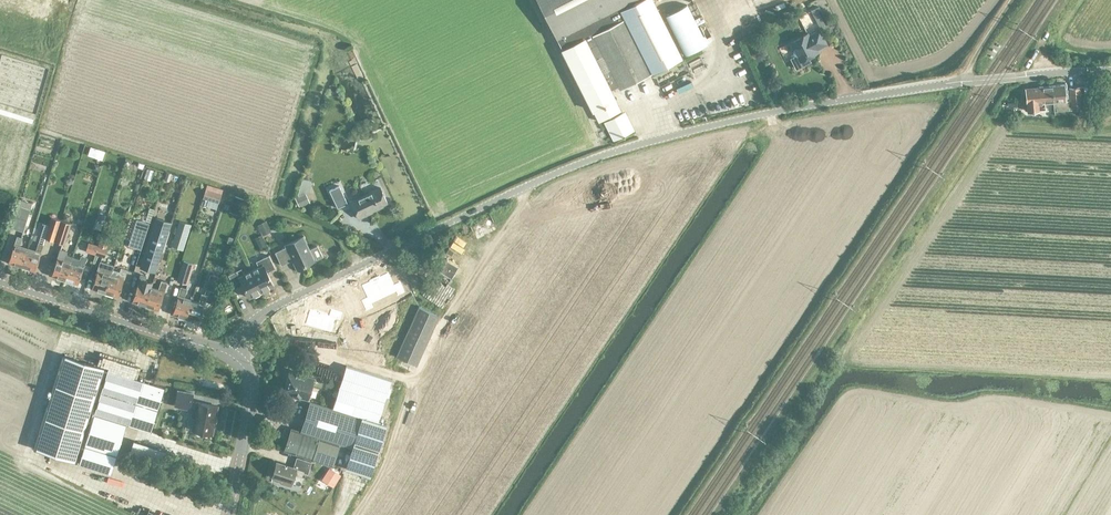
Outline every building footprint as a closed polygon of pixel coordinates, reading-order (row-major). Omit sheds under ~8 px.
[(563,49),(599,120),(617,112),(611,101),(615,99),(610,89),(618,85),(620,88),(682,57),(653,0),(538,0),(563,49)] [(690,3),(666,13),(683,54),(707,45),(690,3)] [(816,20),(825,16),(819,6),(811,10),(816,20)] [(808,33),(790,42),(797,55),(791,58),(796,68),(810,61),(808,57),(818,52),(815,48),(826,42),(819,30),(809,35),(808,33)] [(1065,84),(1052,85),(1053,102),(1054,110),(1071,108),(1071,106),(1082,105),(1080,87),(1069,88),(1069,90),(1065,91),(1065,84)] [(1045,103),(1053,102),(1052,85),(1039,87),(1039,89),(1032,90),(1033,96),(1026,97),(1027,111),(1045,109),(1045,103)] [(617,139),(631,132),(621,112),(607,120),(617,139)] [(88,154),(103,159),(105,150),(91,146),(88,154)] [(219,203),(223,189),(207,184),(203,198),(219,203)] [(339,185),(329,190),(338,208),(348,203),(339,185)] [(352,203),(358,218),(372,211),(372,210),(388,203),(380,187),(358,197),(359,200),(352,203)] [(305,192),(296,197),(299,207),(309,203),(305,192)] [(238,196),(233,211),(244,214),(249,200),(238,196)] [(23,231),(27,218),(31,219),(32,214),(29,213),(30,208),(32,203),(21,199),(19,205),(18,204),(11,227),(23,231)] [(176,207),(162,203),(157,217),(156,217),(140,267),(155,272),(176,207)] [(51,216),(45,237),(55,241),(61,220),(51,216)] [(141,249),(150,222),(137,219),(128,245),(141,249)] [(263,233),(271,230),(267,219),(258,223),(263,233)] [(61,220),(55,241),(64,243),(70,223),(61,220)] [(179,220),(171,246),(183,250),(191,224),(179,220)] [(104,231),(99,245),(98,245),(95,254),(105,256),(108,248),(106,247),(111,233),(104,231)] [(261,246),(267,244),(262,234),(257,237),(261,246)] [(22,265),(28,247),(20,244),(22,237),(17,235),(9,261),(22,265)] [(94,236),(92,243),(88,242),(86,251),(95,254),(98,245),(99,240),(97,239),(98,238),(94,236)] [(275,252),(281,265),(288,261),(287,260),(291,258),(296,269),(305,264),(305,263),(314,259),(313,258),(315,257),(316,259),(322,256),(317,245),(309,249),(303,236),(285,245),(286,247),(275,252)] [(456,280),(481,242),(471,236),(447,274),(456,280)] [(28,247),(22,265),(35,270),(43,244),(38,242),(36,249),(28,247)] [(65,281),(71,261),(64,259),(67,251),(60,248),(52,275),(57,277),(57,279),(65,281)] [(71,261),(65,281),(72,283),(72,281),(78,283),(87,257),(80,254),(77,263),(71,261)] [(251,270),(261,291),(273,285),(267,272),(275,268),(268,255),(256,261),(258,267),(251,270)] [(105,294),(113,269),(105,266),(106,262),(100,260),(92,288),(98,289),(97,291),(105,294)] [(177,280),(188,284),(194,263),(183,260),(177,280)] [(113,269),(105,294),(112,296),(112,294),(118,296),(127,269),(121,267),(120,271),(113,269)] [(261,291),(251,270),(244,274),(241,268),(228,275),(234,287),(242,284),(249,297),(261,291)] [(411,289),(406,278),(400,281),(394,269),(381,275),(390,294),(402,288),(404,292),(411,289)] [(219,292),(223,278),(210,273),(206,288),(219,292)] [(144,306),(151,286),(144,283),(146,275),(141,274),(138,282),(132,300),(138,302),(137,304),(144,306)] [(390,294),(381,275),(367,281),(373,293),(367,296),(372,307),(380,304),(378,300),(390,294)] [(151,286),(144,306),(152,309),(153,307),(159,309),(167,282),(162,280),(159,288),(151,286)] [(185,319),(191,299),(184,296),(187,288),(181,286),(172,313),(178,315),(178,317),(185,319)] [(191,299),(185,319),(193,321),(193,320),(199,322),(205,303),(207,295),(202,293),(199,301),(191,299)] [(419,306),(397,354),(396,355),(417,364),(439,315),(419,306)] [(330,331),(334,317),(339,318),(341,311),(329,307),(327,314),(308,308),(304,323),(330,331)] [(106,368),(63,354),(34,448),(77,461),(106,368)] [(380,420),(392,377),(345,364),(334,406),(309,399),(301,428),(291,426),(284,449),(334,462),(337,452),(344,454),(346,444),(352,446),(346,466),(373,473),(386,422),(380,420)] [(127,423),(151,431),(165,387),(107,369),(78,463),(111,473),(127,423)] [(324,388),(326,382),(326,381),(314,378),(314,377),(290,370),(288,379),(287,378),(285,386),(286,386),(284,391),(308,398),(312,385),(324,388)] [(336,386),(338,379),(330,377),(329,384),(336,386)] [(206,435),(207,432),(212,433),(217,406),(192,401),(193,393),(178,390),(175,405),(193,409),(191,415),(193,417),(195,417),(193,430),(198,431),(197,433),(206,435)] [(134,440),(132,448),(151,453),(154,445),(134,440)] [(294,467),(277,461),(272,476),(281,479),(280,481),(291,484),(294,474),(302,476),(303,471),(308,472),(311,461),(297,457),(294,467)] [(327,495),(339,474),(327,467),(314,488),(327,495)]
